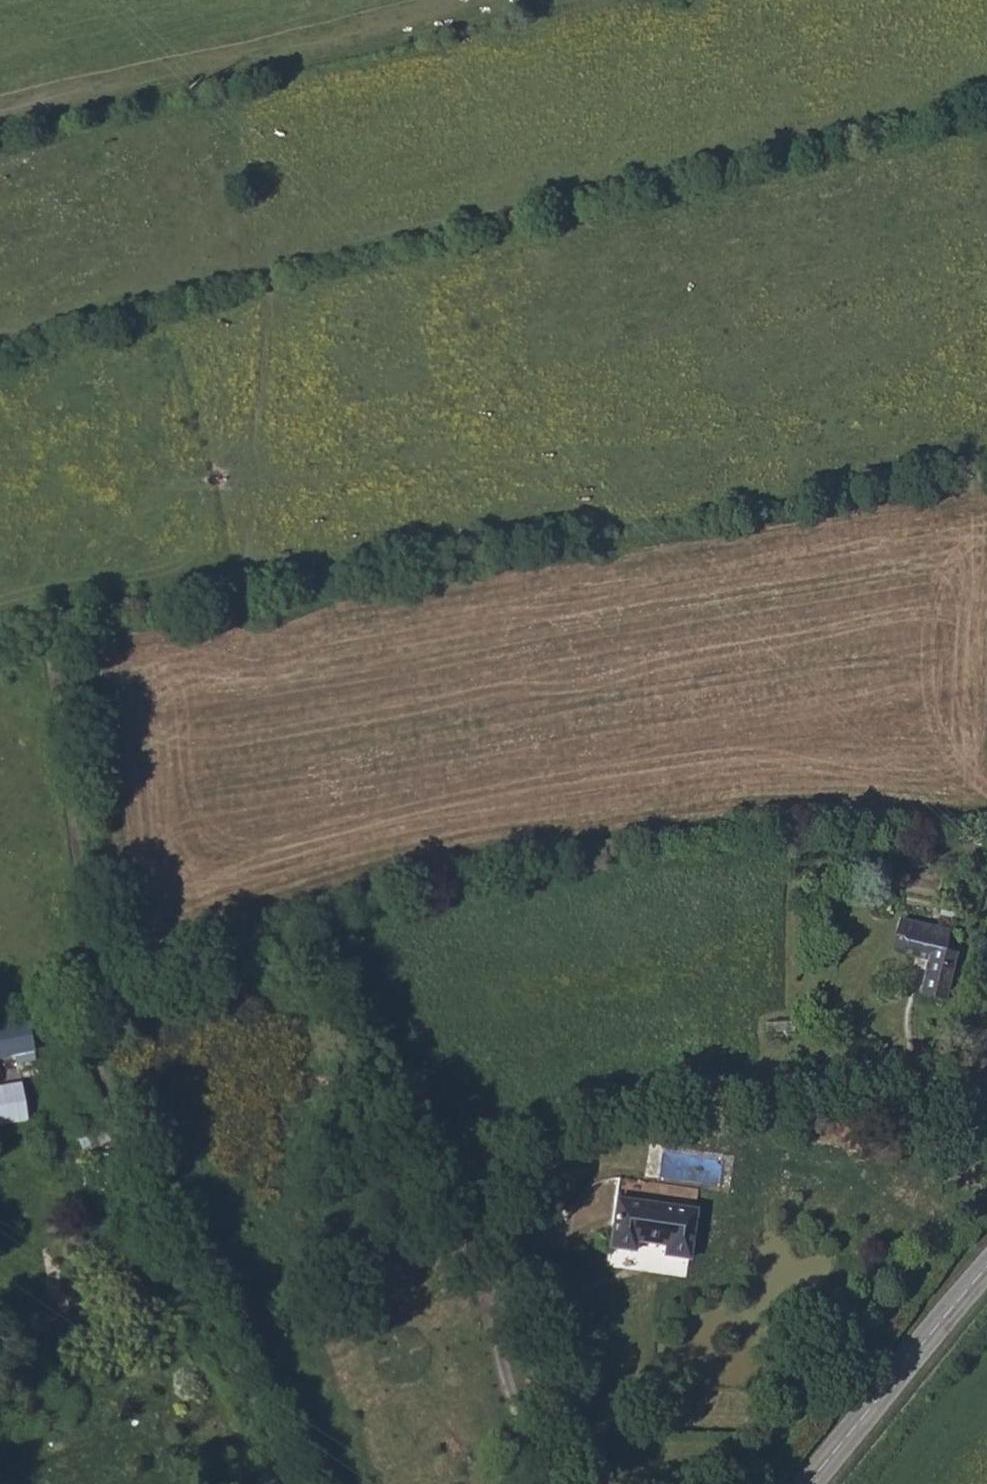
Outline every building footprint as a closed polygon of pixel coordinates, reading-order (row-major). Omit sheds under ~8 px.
[(957,971),(974,923),(963,919),(969,904),(926,888),(922,899),(926,907),(951,916),(934,962),(957,971)] [(946,928),(951,916),(926,907),(922,899),(915,916),(946,928)] [(0,1016),(0,1045),(29,1040),(25,1012),(0,1016)] [(710,1207),(631,1193),(621,1245),(645,1248),(647,1241),(675,1244),(674,1254),(699,1258),(710,1207)]
